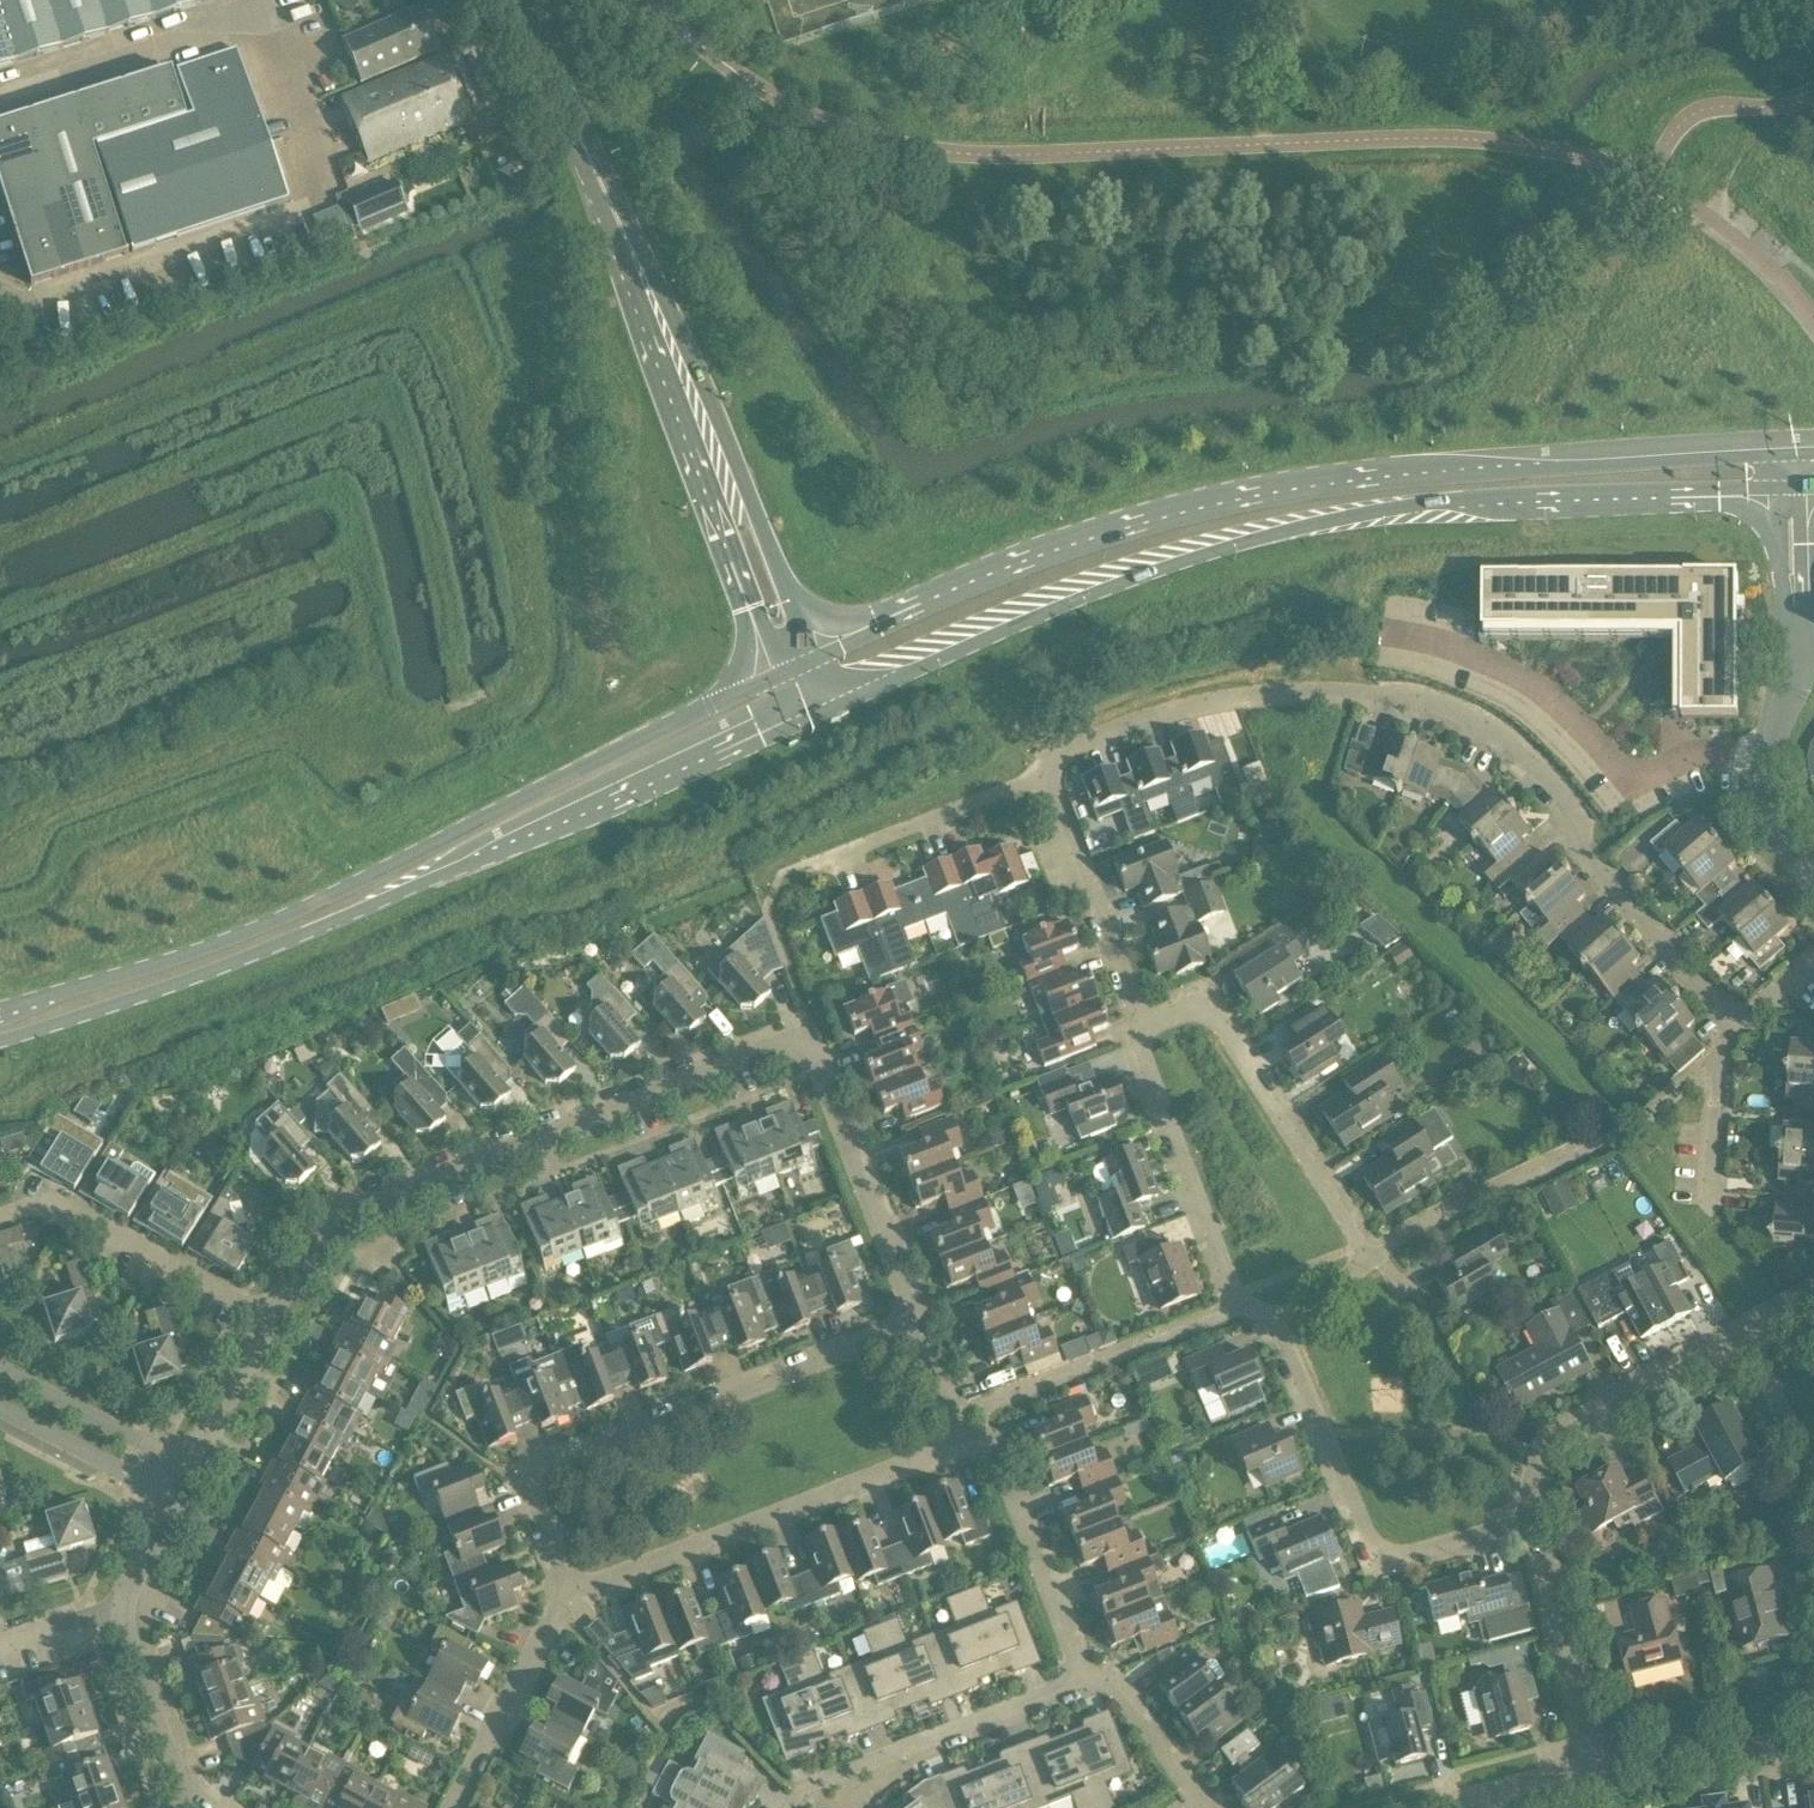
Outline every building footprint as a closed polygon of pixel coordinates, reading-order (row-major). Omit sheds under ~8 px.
[(47,0),(0,0),(0,11),(17,64),(62,49),(47,0)] [(62,49),(108,35),(97,0),(47,0),(62,49)] [(108,35),(154,20),(147,0),(97,0),(108,35)] [(197,0),(147,0),(154,20),(199,6),(197,0)] [(336,1),(348,11),(355,2),(352,0),(337,0),(336,1)] [(423,7),(344,41),(361,83),(441,49),(423,7)] [(0,11),(0,69),(17,64),(0,11)] [(289,202),(280,176),(238,50),(177,69),(193,117),(188,119),(139,133),(99,146),(133,254),(289,202)] [(398,75),(343,98),(367,157),(369,159),(370,162),(403,147),(442,131),(443,130),(471,118),(457,87),(444,56),(407,71),(398,75)] [(172,71),(124,86),(139,133),(188,119),(172,71)] [(124,86),(78,101),(93,148),(99,146),(139,133),(124,86)] [(78,101),(29,116),(54,194),(102,179),(93,148),(78,101)] [(29,116),(0,126),(0,187),(7,209),(54,194),(29,116)] [(498,175),(516,169),(504,136),(486,142),(498,175)] [(127,257),(102,179),(54,194),(79,271),(127,257)] [(360,225),(405,205),(395,182),(350,201),(360,225)] [(54,194),(7,209),(32,286),(42,283),(79,271),(54,194)] [(323,243),(349,233),(341,211),(315,221),(323,243)] [(1540,578),(1484,578),(1484,633),(1663,633),(1680,633),(1681,654),(1683,719),(1697,719),(1738,720),(1738,700),(1734,700),(1734,686),(1738,686),(1738,667),(1734,667),(1734,653),(1738,653),(1738,634),(1739,634),(1739,598),(1738,598),(1738,578),(1697,578),(1697,577),(1686,577),(1686,578),(1666,578),(1666,583),(1653,583),(1653,578),(1633,578),(1633,583),(1620,583),(1620,578),(1600,578),(1600,583),(1587,583),(1587,578),(1567,578),(1567,583),(1554,583),(1554,578),(1541,578),(1540,578)] [(1387,743),(1375,739),(1377,731),(1363,726),(1364,725),(1363,725),(1357,741),(1354,740),(1346,771),(1360,776),(1360,777),(1401,791),(1416,748),(1389,738),(1387,743)] [(1187,788),(1188,788),(1211,779),(1222,808),(1243,800),(1221,741),(1201,749),(1196,736),(1170,746),(1175,759),(1187,788)] [(1442,757),(1416,748),(1401,791),(1427,800),(1429,795),(1450,802),(1450,803),(1470,773),(1469,772),(1440,762),(1442,757)] [(1187,788),(1175,759),(1157,766),(1152,753),(1126,763),(1131,776),(1143,805),(1166,796),(1178,825),(1199,817),(1188,788),(1187,788)] [(1143,805),(1131,776),(1112,783),(1108,770),(1081,780),(1098,823),(1122,813),(1133,842),(1154,834),(1143,805)] [(1470,773),(1450,803),(1464,818),(1460,822),(1478,844),(1513,813),(1494,792),(1490,796),(1470,773)] [(1256,796),(1253,804),(1259,807),(1266,809),(1269,801),(1262,799),(1256,796)] [(1531,834),(1513,813),(1478,844),(1494,861),(1482,872),(1494,886),(1532,852),(1523,841),(1531,834)] [(1684,874),(1719,844),(1699,822),(1686,833),(1677,823),(1651,845),(1660,856),(1665,852),(1684,874)] [(1736,864),(1719,844),(1684,874),(1701,894),(1696,897),(1706,908),(1737,881),(1729,870),(1736,864)] [(1179,879),(1177,873),(1166,845),(1115,864),(1125,892),(1137,888),(1145,909),(1182,895),(1212,883),(1206,868),(1179,879)] [(1014,846),(999,852),(974,861),(971,852),(951,860),(982,940),(1005,931),(992,898),(1029,884),(1027,877),(1038,873),(1031,854),(1019,859),(1014,846)] [(1541,862),(1532,852),(1494,886),(1505,899),(1517,888),(1533,907),(1534,907),(1568,877),(1549,855),(1541,862)] [(982,940),(951,860),(931,868),(934,877),(910,886),(925,924),(946,916),(958,949),(982,940)] [(1534,907),(1533,907),(1521,917),(1548,948),(1560,938),(1587,915),(1578,904),(1586,897),(1568,877),(1534,907)] [(1737,881),(1706,908),(1697,916),(1710,931),(1723,919),(1738,937),(1773,907),(1754,885),(1746,891),(1737,881)] [(1187,908),(1181,910),(1150,922),(1158,943),(1147,948),(1158,976),(1174,969),(1177,976),(1203,966),(1200,959),(1209,956),(1196,924),(1224,913),(1212,883),(1182,895),(1187,908)] [(925,924),(910,886),(885,896),(882,887),(861,895),(893,975),(917,966),(904,933),(925,924)] [(893,975),(861,895),(842,902),(846,911),(820,921),(835,959),(857,951),(870,984),(893,975)] [(1773,907),(1738,937),(1755,957),(1751,960),(1760,971),(1786,949),(1777,939),(1790,927),(1773,907)] [(1595,925),(1587,915),(1560,938),(1588,970),(1623,940),(1604,918),(1595,925)] [(1403,940),(1377,917),(1361,927),(1386,951),(1403,940)] [(754,1010),(770,996),(757,981),(770,970),(780,966),(780,967),(781,967),(764,921),(707,971),(741,1009),(754,1010)] [(1027,984),(1065,970),(1060,957),(1077,950),(1067,923),(1057,927),(1024,939),(1024,940),(1022,941),(1029,958),(1019,962),(1027,984)] [(1264,959),(1234,979),(1259,1016),(1278,1004),(1274,998),(1299,982),(1289,967),(1303,958),(1293,942),(1285,929),(1275,935),(1258,945),(1266,958),(1264,959)] [(1325,933),(1311,932),(1311,969),(1325,970),(1325,933)] [(698,987),(666,951),(653,937),(631,956),(644,971),(652,963),(664,977),(656,984),(654,1009),(676,1034),(689,1035),(705,1021),(698,1013),(700,1011),(700,1004),(699,1002),(706,996),(698,987)] [(1623,940),(1588,970),(1615,1001),(1641,978),(1632,967),(1641,960),(1623,940)] [(1406,946),(1389,957),(1398,970),(1415,959),(1406,946)] [(1070,982),(1065,970),(1027,984),(1042,1023),(1098,1002),(1087,976),(1070,982)] [(633,1012),(613,990),(600,975),(587,987),(592,993),(589,1034),(589,1035),(611,1060),(624,1061),(640,1046),(626,1030),(626,1031),(623,1027),(623,1020),(633,1012)] [(1641,978),(1615,1001),(1643,1033),(1678,1003),(1658,981),(1650,988),(1641,978)] [(892,991),(888,992),(886,993),(853,1005),(853,1006),(843,1010),(854,1037),(871,1030),(876,1043),(914,1028),(905,1006),(913,1003),(905,982),(891,987),(892,991)] [(510,988),(501,996),(507,1003),(516,995),(510,988)] [(507,1003),(505,1004),(505,1005),(515,1017),(527,1017),(535,1027),(526,1034),(524,1059),(524,1060),(546,1085),(559,1086),(575,1071),(561,1055),(561,1056),(558,1052),(558,1045),(568,1037),(524,988),(516,995),(507,1003)] [(1098,1002),(1042,1023),(1049,1040),(1035,1045),(1044,1068),(1096,1048),(1091,1035),(1108,1028),(1098,1002)] [(1678,1003),(1643,1033),(1679,1075),(1706,1052),(1687,1030),(1695,1023),(1678,1003)] [(394,1005),(382,1010),(388,1025),(400,1019),(394,1005)] [(1329,1048),(1342,1040),(1322,1008),(1287,1031),(1296,1045),(1283,1054),(1303,1085),(1338,1062),(1329,1048)] [(445,1070),(459,1085),(481,1110),(494,1111),(510,1096),(503,1088),(505,1086),(505,1079),(504,1077),(511,1071),(471,1025),(457,1038),(462,1043),(446,1058),(445,1070)] [(914,1028),(876,1043),(881,1056),(864,1062),(874,1089),(919,1071),(912,1054),(922,1050),(914,1028)] [(1789,1072),(1813,1075),(1813,1031),(1800,1029),(1798,1044),(1792,1044),(1789,1072)] [(333,1033),(319,1037),(323,1053),(337,1049),(333,1033)] [(995,1039),(984,1043),(988,1053),(999,1049),(995,1039)] [(446,1096),(418,1065),(405,1050),(392,1063),(405,1077),(396,1085),(395,1109),(394,1110),(416,1135),(429,1136),(445,1121),(438,1113),(440,1111),(440,1104),(439,1102),(446,1096)] [(1386,1096),(1400,1087),(1380,1056),(1341,1081),(1350,1095),(1321,1114),(1342,1146),(1395,1111),(1386,1096)] [(1515,1061),(1513,1069),(1518,1076),(1527,1074),(1529,1066),(1524,1060),(1515,1061)] [(319,1072),(331,1085),(340,1076),(329,1063),(319,1072)] [(919,1071),(874,1089),(884,1115),(901,1108),(906,1121),(944,1107),(935,1084),(925,1088),(919,1071)] [(1073,1093),(1068,1080),(1065,1071),(1038,1082),(1051,1116),(1068,1109),(1076,1131),(1077,1130),(1081,1141),(1116,1128),(1111,1117),(1125,1112),(1112,1078),(1073,1093)] [(1789,1072),(1786,1100),(1794,1101),(1792,1115),(1813,1117),(1813,1075),(1789,1072)] [(327,1088),(330,1091),(316,1103),(314,1134),(329,1135),(351,1160),(364,1161),(380,1147),(373,1138),(375,1137),(375,1129),(374,1128),(381,1122),(340,1076),(331,1085),(327,1088)] [(308,1138),(278,1104),(265,1116),(256,1124),(256,1128),(256,1131),(262,1139),(266,1139),(265,1159),(264,1160),(286,1185),(299,1186),(315,1172),(301,1156),(298,1152),(298,1146),(308,1138)] [(814,1124),(801,1129),(795,1112),(788,1115),(784,1105),(765,1113),(769,1123),(758,1127),(777,1177),(797,1169),(801,1178),(818,1171),(811,1153),(823,1148),(814,1124)] [(1393,1157),(1362,1177),(1385,1213),(1432,1183),(1418,1162),(1453,1140),(1434,1110),(1384,1142),(1393,1157)] [(105,1142),(59,1113),(52,1122),(29,1159),(42,1167),(40,1171),(74,1192),(105,1142)] [(1782,1156),(1813,1159),(1813,1117),(1792,1115),(1791,1128),(1785,1127),(1782,1156)] [(910,1183),(953,1166),(948,1151),(962,1146),(951,1119),(918,1132),(924,1147),(896,1158),(902,1172),(906,1171),(910,1183)] [(724,1157),(715,1161),(724,1184),(733,1181),(741,1201),(758,1194),(754,1185),(777,1177),(758,1127),(744,1132),(740,1122),(721,1130),(725,1140),(718,1142),(724,1157)] [(1003,1127),(988,1133),(994,1148),(1009,1142),(1003,1127)] [(1741,1152),(1742,1139),(1729,1138),(1728,1151),(1741,1152)] [(672,1160),(660,1165),(679,1214),(700,1206),(704,1215),(721,1209),(713,1188),(724,1184),(715,1161),(704,1165),(698,1150),(691,1153),(687,1143),(668,1150),(672,1160)] [(1105,1162),(1117,1195),(1099,1202),(1114,1241),(1144,1229),(1135,1206),(1158,1197),(1139,1149),(1105,1162)] [(133,1167),(129,1174),(116,1165),(120,1158),(107,1150),(92,1175),(104,1183),(94,1199),(128,1220),(156,1176),(139,1165),(133,1167)] [(1782,1156),(1779,1183),(1786,1184),(1784,1199),(1813,1202),(1813,1159),(1782,1156)] [(627,1194),(617,1198),(626,1222),(636,1218),(644,1238),(661,1232),(657,1223),(679,1214),(660,1165),(647,1170),(643,1160),(624,1167),(628,1177),(621,1180),(627,1194)] [(958,1179),(953,1166),(910,1183),(915,1194),(910,1195),(916,1210),(944,1199),(950,1214),(983,1201),(973,1174),(958,1179)] [(1059,1172),(1031,1182),(1042,1213),(1061,1206),(1055,1190),(1064,1186),(1059,1172)] [(164,1173),(161,1179),(146,1203),(158,1211),(148,1228),(182,1249),(213,1199),(171,1174),(169,1176),(164,1173)] [(1565,1178),(1542,1189),(1555,1216),(1578,1205),(1565,1178)] [(617,1198),(607,1201),(601,1187),(594,1190),(590,1180),(571,1188),(575,1198),(562,1202),(582,1252),(603,1244),(607,1253),(624,1246),(616,1226),(626,1222),(617,1198)] [(226,1190),(215,1207),(200,1232),(212,1239),(202,1256),(236,1277),(257,1243),(235,1229),(229,1207),(236,1196),(226,1190)] [(582,1252),(562,1202),(550,1207),(546,1197),(527,1205),(531,1215),(524,1217),(547,1276),(564,1269),(560,1260),(582,1252)] [(1784,1199),(1783,1211),(1777,1210),(1774,1235),(1772,1235),(1769,1239),(1774,1243),(1795,1245),(1795,1241),(1813,1243),(1813,1202),(1784,1199)] [(983,1201),(950,1214),(955,1227),(927,1238),(933,1253),(937,1251),(941,1263),(984,1246),(979,1232),(993,1226),(983,1201)] [(466,1240),(485,1290),(506,1281),(510,1290),(527,1283),(504,1225),(497,1228),(494,1218),(474,1225),(478,1235),(466,1240)] [(787,1223),(764,1230),(768,1247),(791,1241),(787,1223)] [(7,1249),(24,1243),(19,1228),(0,1234),(0,1286),(4,1285),(3,1280),(12,1277),(14,1275),(14,1269),(7,1249)] [(1052,1239),(1060,1259),(1076,1253),(1068,1232),(1052,1239)] [(1485,1268),(1502,1259),(1486,1232),(1453,1251),(1461,1266),(1436,1280),(1454,1312),(1496,1288),(1485,1268)] [(485,1290),(466,1240),(453,1245),(450,1235),(430,1242),(434,1252),(427,1255),(450,1313),(467,1307),(463,1298),(485,1290)] [(1161,1311),(1196,1298),(1177,1247),(1167,1250),(1162,1236),(1122,1251),(1128,1266),(1142,1261),(1161,1311)] [(807,1274),(821,1311),(833,1306),(837,1315),(863,1304),(851,1273),(861,1269),(850,1242),(825,1252),(831,1265),(807,1274)] [(1670,1243),(1632,1263),(1641,1280),(1667,1328),(1672,1326),(1672,1325),(1690,1315),(1676,1288),(1691,1280),(1670,1243)] [(984,1246),(941,1263),(946,1274),(941,1275),(947,1290),(975,1279),(980,1294),(993,1289),(994,1289),(1015,1281),(1014,1280),(1004,1254),(990,1259),(984,1246)] [(55,1344),(93,1332),(82,1297),(91,1295),(81,1261),(66,1265),(75,1295),(43,1305),(55,1344)] [(1632,1263),(1579,1292),(1599,1330),(1629,1313),(1644,1340),(1662,1330),(1663,1331),(1667,1328),(1641,1280),(1632,1263)] [(775,1271),(752,1280),(772,1331),(780,1328),(783,1335),(810,1325),(806,1316),(821,1311),(807,1274),(781,1284),(775,1271)] [(392,1274),(382,1282),(390,1291),(399,1282),(392,1274)] [(1015,1281),(994,1289),(999,1303),(971,1313),(977,1328),(981,1326),(986,1338),(1029,1321),(1023,1307),(1037,1302),(1027,1275),(1014,1280),(1015,1281)] [(732,1303),(707,1313),(721,1349),(735,1344),(738,1353),(765,1342),(762,1335),(772,1331),(752,1280),(727,1290),(732,1303)] [(1573,1336),(1591,1327),(1572,1292),(1552,1303),(1558,1314),(1531,1328),(1543,1349),(1507,1368),(1526,1403),(1591,1369),(1573,1336)] [(397,1363),(391,1360),(397,1348),(392,1345),(403,1325),(402,1324),(409,1311),(381,1296),(374,1309),(363,1304),(352,1324),(347,1321),(340,1335),(390,1362),(388,1365),(395,1368),(397,1363)] [(183,1349),(174,1352),(171,1344),(180,1341),(169,1307),(154,1312),(164,1342),(132,1352),(144,1391),(182,1379),(180,1370),(188,1367),(183,1349)] [(677,1309),(653,1318),(664,1346),(673,1342),(685,1373),(711,1363),(708,1354),(721,1349),(707,1313),(682,1322),(677,1309)] [(664,1346),(653,1318),(629,1328),(634,1341),(609,1351),(623,1387),(637,1382),(640,1391),(667,1380),(655,1349),(664,1346)] [(1029,1321),(986,1338),(990,1349),(986,1351),(991,1366),(1019,1355),(1025,1369),(1058,1356),(1048,1330),(1034,1335),(1029,1321)] [(492,1337),(496,1347),(509,1341),(505,1332),(492,1337)] [(390,1362),(340,1335),(332,1351),(337,1353),(327,1373),(367,1394),(377,1374),(382,1377),(388,1365),(390,1362)] [(1090,1354),(1103,1349),(1098,1336),(1085,1341),(1090,1354)] [(623,1387),(609,1351),(584,1360),(579,1347),(554,1357),(574,1408),(584,1404),(586,1411),(613,1401),(610,1392),(623,1387)] [(1213,1351),(1184,1363),(1197,1392),(1213,1385),(1220,1401),(1228,1418),(1265,1402),(1257,1385),(1262,1383),(1248,1353),(1220,1365),(1213,1351)] [(554,1357),(532,1365),(530,1359),(508,1368),(516,1387),(511,1389),(525,1425),(538,1420),(542,1429),(568,1418),(566,1411),(574,1408),(554,1357)] [(1139,1384),(1184,1375),(1181,1357),(1135,1366),(1139,1384)] [(367,1394),(327,1373),(316,1393),(311,1390),(304,1405),(354,1431),(352,1434),(358,1436),(360,1432),(355,1429),(361,1416),(356,1414),(367,1394)] [(1116,1378),(1119,1385),(1126,1388),(1134,1385),(1129,1373),(1116,1378)] [(422,1380),(414,1396),(428,1404),(437,1388),(422,1380)] [(525,1425),(511,1389),(486,1398),(481,1385),(456,1395),(466,1422),(476,1418),(488,1449),(515,1439),(511,1430),(525,1425)] [(1043,1461),(1086,1444),(1081,1430),(1095,1424),(1084,1398),(1051,1411),(1057,1425),(1029,1436),(1035,1451),(1039,1449),(1043,1461)] [(301,1422),(291,1442),(330,1463),(341,1443),(346,1446),(352,1434),(354,1431),(304,1405),(296,1419),(301,1422)] [(1727,1484),(1763,1464),(1733,1407),(1696,1427),(1705,1444),(1670,1463),(1687,1494),(1722,1475),(1727,1484)] [(1150,1431),(1146,1420),(1134,1424),(1139,1436),(1150,1431)] [(1265,1488),(1300,1473),(1285,1438),(1274,1442),(1267,1427),(1232,1442),(1247,1477),(1258,1472),(1265,1488)] [(275,1459),(268,1474),(318,1499),(316,1502),(322,1505),(324,1500),(319,1498),(325,1485),(320,1482),(330,1463),(291,1442),(283,1444),(279,1453),(284,1455),(280,1462),(275,1459)] [(1086,1444),(1043,1461),(1048,1472),(1043,1473),(1049,1488),(1077,1478),(1082,1491),(1116,1478),(1105,1452),(1091,1458),(1086,1444)] [(1180,1448),(1163,1455),(1170,1473),(1187,1467),(1180,1448)] [(446,1523),(479,1510),(474,1497),(483,1493),(473,1467),(451,1475),(447,1465),(414,1478),(422,1501),(436,1495),(446,1523)] [(1645,1523),(1664,1513),(1649,1485),(1631,1495),(1617,1469),(1579,1489),(1591,1510),(1584,1514),(1595,1533),(1614,1522),(1619,1530),(1642,1518),(1645,1523)] [(265,1491),(255,1510),(295,1531),(305,1512),(310,1514),(316,1502),(318,1499),(268,1474),(260,1488),(265,1491)] [(1116,1478),(1082,1491),(1088,1505),(1060,1516),(1066,1531),(1070,1529),(1074,1540),(1117,1524),(1112,1510),(1126,1505),(1116,1478)] [(943,1543),(944,1543),(961,1536),(965,1547),(993,1537),(981,1508),(968,1513),(957,1484),(925,1497),(927,1502),(928,1502),(943,1543)] [(907,1543),(894,1548),(905,1577),(932,1567),(928,1555),(946,1548),(944,1543),(943,1543),(928,1502),(927,1502),(896,1514),(907,1543)] [(61,1554),(96,1544),(83,1505),(45,1517),(55,1548),(25,1558),(34,1588),(68,1578),(61,1554)] [(373,1509),(364,1524),(383,1534),(373,1509)] [(239,1528),(232,1542),(281,1569),(280,1572),(286,1574),(288,1569),(282,1567),(289,1554),(284,1551),(295,1531),(255,1510),(244,1530),(239,1528)] [(479,1510),(446,1523),(457,1551),(443,1556),(452,1577),(486,1564),(482,1555),(504,1547),(493,1520),(484,1524),(479,1510)] [(1273,1510),(1243,1523),(1259,1561),(1274,1555),(1285,1580),(1296,1576),(1306,1599),(1339,1588),(1327,1562),(1336,1558),(1320,1521),(1301,1529),(1285,1536),(1278,1520),(1277,1520),(1273,1510)] [(869,1524),(839,1536),(838,1536),(855,1577),(853,1578),(855,1583),(874,1576),(878,1587),(905,1577),(894,1548),(880,1553),(869,1524)] [(1123,1538),(1117,1524),(1074,1540),(1079,1552),(1074,1554),(1080,1569),(1108,1558),(1114,1572),(1147,1560),(1137,1533),(1123,1538)] [(838,1536),(839,1536),(837,1531),(805,1543),(816,1571),(802,1577),(814,1606),(840,1596),(836,1584),(853,1578),(855,1577),(838,1536)] [(281,1569),(232,1542),(224,1557),(229,1560),(219,1579),(259,1600),(269,1580),(274,1583),(280,1572),(281,1569)] [(814,1606),(802,1577),(789,1582),(778,1553),(746,1566),(748,1571),(749,1571),(765,1612),(782,1605),(787,1616),(814,1606)] [(1147,1560),(1114,1572),(1119,1586),(1091,1597),(1097,1612),(1101,1610),(1105,1621),(1163,1600),(1147,1560)] [(452,1577),(460,1599),(465,1612),(445,1620),(477,1637),(484,1622),(517,1609),(512,1595),(521,1592),(511,1565),(489,1573),(486,1564),(452,1577)] [(1747,1648),(1780,1638),(1786,1637),(1781,1619),(1784,1619),(1775,1585),(1773,1586),(1769,1572),(1752,1577),(1749,1564),(1711,1574),(1717,1596),(1732,1592),(1747,1648)] [(728,1612),(715,1617),(727,1646),(753,1636),(749,1624),(767,1617),(765,1612),(749,1571),(748,1571),(717,1583),(728,1612)] [(1528,1607),(1514,1611),(1505,1577),(1480,1584),(1477,1575),(1425,1589),(1434,1624),(1467,1615),(1469,1625),(1483,1621),(1489,1644),(1534,1632),(1528,1607)] [(1697,1577),(1674,1583),(1679,1599),(1702,1593),(1697,1577)] [(203,1616),(192,1638),(235,1641),(238,1634),(245,1638),(253,1622),(248,1620),(259,1600),(219,1579),(208,1599),(203,1596),(195,1612),(203,1616)] [(380,1580),(374,1591),(385,1598),(392,1587),(380,1580)] [(1206,1580),(1192,1586),(1196,1596),(1203,1599),(1212,1596),(1206,1580)] [(980,1588),(962,1595),(994,1675),(1010,1668),(1012,1672),(1012,1673),(1013,1674),(1014,1675),(1015,1675),(1017,1675),(1025,1672),(1022,1664),(1036,1658),(1016,1606),(991,1615),(980,1588)] [(691,1593),(660,1605),(659,1606),(676,1646),(675,1647),(677,1652),(695,1645),(699,1656),(727,1646),(715,1617),(702,1622),(691,1593)] [(994,1675),(962,1595),(945,1601),(956,1629),(932,1638),(953,1691),(966,1686),(969,1693),(977,1690),(978,1690),(978,1689),(979,1688),(979,1687),(979,1686),(979,1685),(978,1681),(994,1675)] [(659,1606),(660,1605),(658,1600),(626,1612),(637,1641),(620,1647),(616,1638),(600,1644),(635,1683),(652,1676),(649,1669),(679,1658),(677,1652),(675,1647),(676,1646),(659,1606)] [(1178,1640),(1163,1600),(1105,1621),(1110,1633),(1106,1634),(1111,1649),(1139,1638),(1145,1653),(1178,1640)] [(1628,1675),(1684,1660),(1674,1625),(1671,1626),(1664,1601),(1633,1609),(1640,1634),(1619,1640),(1628,1675)] [(1358,1604),(1309,1617),(1318,1649),(1319,1649),(1323,1666),(1325,1666),(1325,1667),(1371,1655),(1371,1653),(1399,1645),(1392,1616),(1363,1623),(1358,1604)] [(897,1620),(881,1626),(912,1707),(927,1701),(928,1704),(929,1705),(930,1706),(932,1707),(933,1707),(934,1707),(942,1704),(939,1696),(953,1691),(932,1638),(908,1647),(897,1620)] [(873,1661),(850,1670),(871,1722),(883,1718),(886,1726),(893,1723),(894,1722),(895,1722),(896,1720),(896,1719),(896,1718),(896,1717),(894,1713),(912,1707),(881,1626),(862,1633),(873,1661)] [(442,1656),(428,1682),(459,1699),(466,1686),(475,1691),(488,1665),(468,1655),(473,1645),(440,1628),(429,1649),(442,1656)] [(235,1641),(192,1638),(200,1661),(185,1667),(191,1683),(196,1681),(203,1702),(246,1686),(238,1666),(244,1664),(238,1648),(237,1648),(235,1641)] [(1473,1692),(1463,1695),(1472,1728),(1482,1725),(1483,1727),(1485,1731),(1488,1734),(1492,1737),(1496,1737),(1501,1737),(1501,1738),(1531,1730),(1521,1695),(1535,1691),(1526,1659),(1523,1645),(1468,1659),(1471,1669),(1482,1666),(1490,1671),(1504,1667),(1508,1683),(1473,1692)] [(1210,1662),(1201,1669),(1187,1650),(1161,1669),(1169,1681),(1159,1688),(1178,1713),(1214,1687),(1213,1686),(1225,1677),(1215,1663),(1210,1662)] [(871,1722),(850,1670),(824,1680),(814,1652),(797,1659),(828,1739),(844,1733),(845,1737),(846,1738),(847,1739),(848,1739),(850,1739),(851,1739),(859,1736),(856,1728),(871,1722)] [(754,1657),(739,1662),(744,1675),(758,1669),(754,1657)] [(555,1710),(547,1716),(550,1721),(549,1721),(580,1738),(594,1712),(607,1718),(618,1697),(612,1694),(618,1684),(594,1658),(584,1679),(585,1680),(581,1690),(560,1679),(547,1704),(556,1709),(555,1710)] [(828,1739),(797,1659),(779,1665),(790,1693),(765,1703),(785,1756),(800,1750),(803,1758),(811,1755),(812,1754),(812,1753),(813,1753),(813,1752),(813,1751),(813,1750),(813,1749),(811,1745),(828,1739)] [(44,1724),(88,1709),(79,1683),(58,1690),(54,1677),(22,1689),(27,1703),(35,1700),(44,1724)] [(459,1699),(428,1682),(414,1709),(402,1702),(390,1723),(423,1740),(428,1731),(448,1742),(461,1716),(452,1711),(459,1699)] [(253,1708),(246,1686),(203,1702),(211,1723),(205,1725),(211,1741),(226,1736),(233,1758),(266,1728),(263,1723),(264,1722),(259,1706),(253,1708)] [(1214,1687),(1178,1713),(1196,1738),(1206,1730),(1215,1742),(1241,1723),(1214,1687)] [(1387,1736),(1373,1740),(1379,1763),(1393,1760),(1395,1766),(1425,1758),(1417,1726),(1431,1723),(1423,1695),(1412,1698),(1410,1688),(1393,1693),(1396,1702),(1400,1719),(1383,1723),(1387,1736)] [(1342,1696),(1310,1704),(1316,1726),(1348,1718),(1342,1696)] [(88,1709),(44,1724),(53,1750),(45,1753),(50,1767),(81,1756),(87,1754),(83,1741),(98,1736),(88,1709)] [(1067,1738),(1094,1807),(1114,1807),(1105,1784),(1130,1774),(1110,1721),(1095,1727),(1092,1719),(1085,1722),(1084,1722),(1083,1723),(1082,1724),(1082,1725),(1082,1726),(1082,1727),(1084,1731),(1067,1738)] [(580,1738),(549,1721),(542,1734),(534,1730),(520,1755),(540,1766),(536,1775),(568,1792),(579,1771),(566,1764),(580,1738)] [(266,1728),(233,1758),(254,1769),(249,1778),(264,1786),(267,1781),(286,1792),(307,1752),(288,1742),(290,1736),(275,1728),(273,1733),(266,1730),(266,1728)] [(1301,1791),(1303,1789),(1296,1780),(1298,1778),(1289,1766),(1276,1776),(1278,1778),(1272,1782),(1259,1764),(1255,1767),(1247,1757),(1260,1747),(1248,1731),(1221,1752),(1232,1767),(1236,1764),(1244,1775),(1231,1785),(1245,1803),(1241,1806),(1242,1807),(1265,1807),(1278,1807),(1301,1791)] [(1026,1753),(1046,1806),(1070,1797),(1074,1807),(1094,1807),(1067,1738),(1051,1744),(1050,1740),(1049,1739),(1048,1738),(1047,1738),(1046,1737),(1045,1737),(1044,1738),(1036,1741),(1039,1748),(1026,1753)] [(647,1773),(713,1807),(743,1807),(745,1804),(748,1806),(749,1806),(751,1806),(753,1805),(754,1805),(754,1803),(758,1797),(750,1793),(758,1779),(736,1768),(742,1755),(720,1743),(713,1756),(708,1753),(695,1777),(656,1756),(647,1773)] [(434,1758),(413,1748),(407,1760),(428,1771),(434,1758)] [(985,1769),(1000,1807),(1042,1807),(1046,1806),(1026,1753),(1012,1759),(1009,1751),(1002,1754),(1001,1754),(1000,1755),(999,1756),(999,1758),(999,1759),(1000,1763),(985,1769)] [(286,1792),(306,1802),(303,1807),(305,1807),(321,1807),(343,1764),(345,1765),(348,1760),(344,1758),(341,1763),(330,1757),(327,1762),(307,1752),(286,1792)] [(81,1756),(50,1767),(55,1781),(63,1778),(72,1803),(116,1788),(107,1761),(92,1767),(87,1754),(81,1756)] [(345,1765),(343,1764),(321,1807),(365,1807),(376,1788),(356,1778),(359,1773),(345,1765)] [(943,1786),(951,1807),(1000,1807),(985,1769),(968,1776),(967,1772),(966,1771),(965,1770),(964,1770),(963,1769),(962,1769),(961,1770),(953,1773),(956,1780),(943,1786)] [(647,1773),(642,1782),(655,1789),(652,1796),(674,1807),(713,1807),(647,1773)] [(943,1786),(928,1791),(916,1800),(911,1793),(905,1798),(904,1799),(903,1800),(903,1801),(903,1802),(903,1803),(904,1804),(906,1807),(905,1807),(951,1807),(943,1786)] [(116,1788),(72,1803),(74,1807),(123,1807),(116,1788)] [(376,1788),(365,1807),(426,1807),(398,1793),(396,1798),(376,1788)] [(1806,1799),(1807,1807),(1813,1807),(1813,1798),(1806,1799)]
